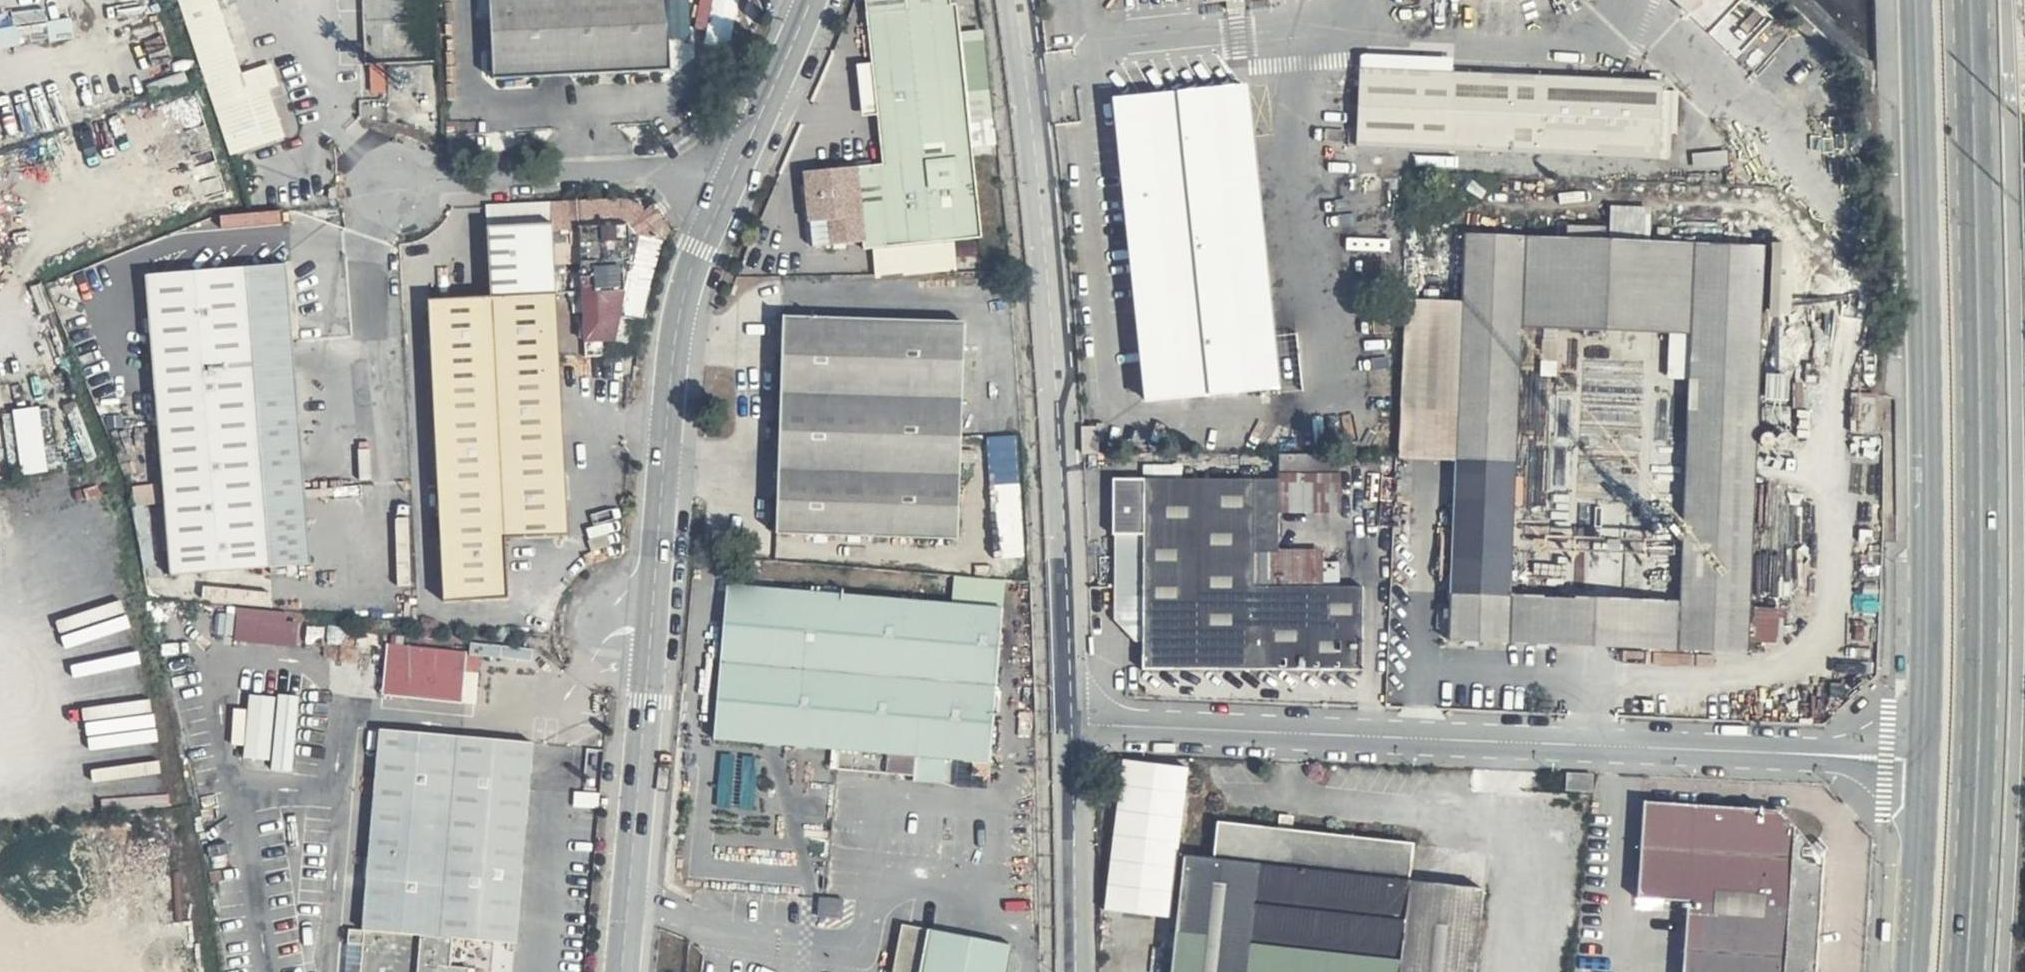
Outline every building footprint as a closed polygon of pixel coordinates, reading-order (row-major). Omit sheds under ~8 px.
[(201,65),(236,54),(218,0),(179,0),(201,65)] [(495,77),(677,66),(673,0),(490,0),(495,77)] [(885,156),(804,165),(810,241),(863,236),(864,245),(982,233),(958,0),(869,0),(885,156)] [(1684,12),(1695,0),(1671,0),(1684,12)] [(1359,64),(1355,146),(1670,157),(1671,132),(1681,131),(1681,90),(1665,89),(1662,78),(1453,67),(1453,55),(1360,51),(1359,64)] [(236,54),(201,65),(230,155),(287,139),(273,92),(282,88),(276,69),(244,78),(243,79),(248,97),(240,99),(233,76),(242,74),(236,54)] [(242,74),(233,76),(240,99),(248,97),(243,79),(244,78),(242,74)] [(1278,330),(1247,77),(1115,92),(1147,394),(1305,387),(1297,329),(1278,330)] [(484,202),(487,221),(561,217),(562,226),(570,231),(569,225),(634,223),(605,337),(622,341),(626,318),(634,322),(656,240),(651,234),(656,229),(643,207),(637,210),(620,196),(484,202)] [(491,291),(428,294),(443,598),(512,594),(511,533),(572,531),(564,287),(562,226),(561,217),(487,221),(491,291)] [(605,337),(634,223),(569,225),(570,231),(574,339),(605,337)] [(1782,645),(1785,607),(1751,606),(1765,242),(1464,229),(1462,302),(1458,461),(1454,638),(1747,648),(1756,643),(1782,645)] [(314,557),(290,258),(146,269),(167,567),(314,557)] [(1458,461),(1462,302),(1409,298),(1398,463),(1458,461)] [(965,316),(783,310),(776,531),(957,537),(965,316)] [(23,471),(49,468),(43,405),(17,407),(23,471)] [(1095,449),(1094,425),(1079,426),(1080,448),(1095,449)] [(1019,433),(989,435),(997,555),(1026,554),(1019,433)] [(1278,474),(1111,474),(1111,529),(1116,537),(1116,617),(1142,619),(1143,666),(1363,671),(1365,580),(1325,580),(1324,553),(1254,553),(1254,510),(1345,509),(1338,452),(1279,453),(1278,474)] [(1004,608),(729,580),(716,734),(837,746),(913,754),(989,762),(1004,608)] [(288,611),(238,605),(235,639),(297,646),(300,621),(287,619),(288,611)] [(431,647),(389,644),(386,694),(426,697),(431,647)] [(472,651),(431,647),(426,697),(468,700),(472,651)] [(276,695),(248,692),(241,755),(270,758),(276,695)] [(300,694),(277,692),(276,695),(270,758),(268,773),(291,775),(300,694)] [(538,734),(379,727),(363,925),(348,927),(349,942),(359,941),(358,971),(492,971),(493,938),(514,939),(538,734)] [(913,754),(837,746),(835,766),(911,774),(913,754)] [(1190,764),(1122,755),(1102,911),(1170,920),(1179,850),(1190,764)] [(1591,775),(1568,773),(1567,791),(1590,793),(1591,775)] [(1644,797),(1636,899),(1686,903),(1681,971),(1812,971),(1821,856),(1784,808),(1644,797)] [(1218,816),(1216,853),(1179,850),(1168,971),(1475,971),(1484,884),(1411,873),(1413,837),(1218,816)] [(1013,941),(901,920),(891,971),(1007,971),(1013,941)]
